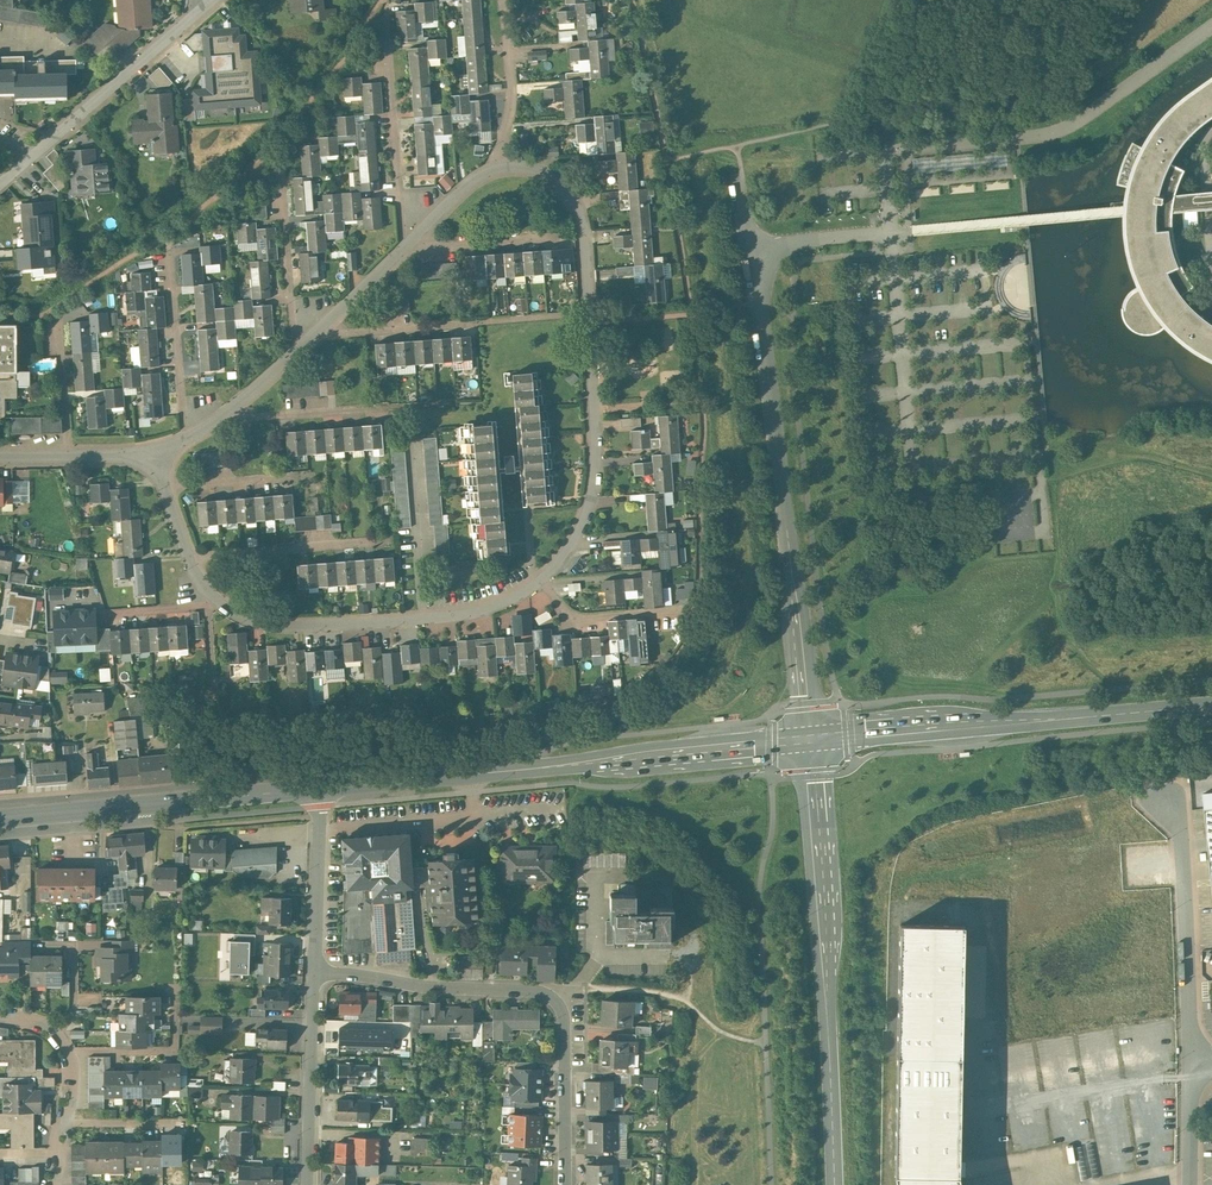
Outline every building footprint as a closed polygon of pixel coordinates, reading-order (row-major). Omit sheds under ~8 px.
[(13,8),(11,0),(0,0),(0,6),(13,8)] [(119,12),(126,11),(127,26),(120,32),(115,27),(106,25),(99,31),(103,35),(89,48),(106,63),(139,34),(139,28),(151,27),(149,3),(142,3),(142,0),(118,0),(119,12)] [(292,9),(310,8),(310,11),(323,10),(323,0),(291,0),(292,9)] [(463,18),(483,17),(481,0),(462,0),(463,18)] [(415,10),(396,12),(398,43),(417,41),(416,22),(435,21),(433,2),(414,3),(415,10)] [(585,2),(576,3),(576,10),(557,12),(558,24),(576,22),(577,30),(577,34),(578,41),(588,40),(598,40),(595,2),(585,2)] [(18,23),(20,9),(13,8),(0,6),(0,20),(18,23)] [(52,15),(20,9),(18,23),(52,29),(53,29),(60,22),(52,15)] [(335,9),(323,10),(328,10),(329,20),(336,19),(335,9)] [(483,17),(463,18),(466,56),(486,55),(483,17)] [(60,22),(53,29),(52,29),(52,30),(58,35),(65,27),(60,22)] [(76,35),(65,27),(58,35),(56,37),(67,46),(76,35)] [(246,53),(245,36),(238,37),(237,29),(203,32),(203,33),(205,50),(205,57),(206,72),(208,90),(193,91),(194,99),(194,108),(195,108),(260,104),(256,52),(246,53)] [(577,34),(577,30),(558,31),(559,43),(572,42),(572,35),(577,34)] [(193,51),(205,50),(203,33),(195,34),(186,42),(193,51)] [(428,47),(408,49),(411,80),(430,78),(429,59),(447,58),(446,39),(427,40),(428,47)] [(598,40),(588,40),(588,47),(570,49),(571,61),(590,59),(592,78),(611,77),(607,39),(598,40)] [(548,59),(548,52),(529,53),(530,60),(548,59)] [(486,55),(466,56),(469,94),(489,93),(486,55)] [(24,56),(0,57),(0,97),(15,96),(15,75),(25,75),(25,61),(24,56)] [(76,60),(25,61),(25,75),(15,75),(15,96),(15,101),(68,100),(67,75),(77,75),(76,60)] [(161,66),(150,75),(161,89),(173,80),(161,66)] [(381,83),(361,84),(361,77),(342,79),(344,98),(362,96),(364,115),(384,113),(381,83)] [(430,78),(411,80),(414,118),(433,116),(430,78)] [(582,79),(563,81),(564,88),(544,89),(545,102),(565,100),(566,119),(585,117),(582,79)] [(1210,324),(1204,319),(1198,315),(1192,309),(1187,304),(1182,297),(1195,287),(1190,279),(1186,272),(1182,264),(1180,258),(1178,251),(1176,247),(1175,241),(1174,234),(1174,228),(1173,222),(1174,213),(1175,204),(1176,199),(1177,195),(1179,188),(1181,183),(1182,178),(1186,171),(1171,162),(1174,157),(1179,149),(1182,145),(1186,140),(1189,137),(1192,133),(1196,129),(1202,124),(1208,120),(1211,117),(1211,83),(1188,100),(1181,106),(1173,113),(1168,119),(1164,123),(1157,132),(1151,140),(1147,146),(1146,149),(1145,151),(1152,154),(1147,164),(1145,170),(1144,172),(1142,177),(1142,179),(1141,183),(1139,189),(1138,193),(1138,199),(1136,208),(1136,213),(1136,220),(1136,225),(1136,236),(1137,243),(1139,252),(1141,259),(1142,264),(1144,269),(1146,275),(1150,284),(1153,289),(1148,289),(1144,289),(1142,290),(1139,291),(1138,292),(1137,292),(1135,294),(1133,295),(1132,297),(1131,298),(1131,299),(1130,300),(1129,303),(1128,305),(1128,308),(1123,308),(1123,310),(1123,313),(1124,314),(1124,315),(1124,317),(1125,320),(1127,323),(1129,325),(1129,326),(1132,329),(1133,329),(1135,331),(1138,332),(1138,333),(1140,334),(1144,334),(1149,335),(1151,335),(1153,334),(1156,334),(1156,333),(1158,333),(1161,331),(1162,331),(1164,329),(1167,327),(1168,325),(1170,322),(1172,318),(1178,324),(1173,330),(1182,338),(1189,344),(1190,344),(1200,351),(1207,355),(1211,357),(1211,358),(1211,326),(1210,324)] [(170,93),(147,95),(149,121),(143,122),(143,120),(131,121),(133,143),(134,143),(151,141),(151,142),(154,142),(154,141),(159,140),(160,153),(176,152),(176,153),(178,153),(176,126),(170,126),(169,120),(172,120),(170,93)] [(489,100),(470,102),(469,94),(450,96),(451,115),(471,113),(472,132),(491,131),(489,100)] [(194,108),(194,99),(183,99),(185,121),(196,120),(195,108),(194,108)] [(433,124),(414,125),(417,156),(436,154),(434,136),(453,134),(451,115),(433,116),(433,124)] [(614,115),(595,116),(595,124),(576,125),(577,137),(596,136),(597,154),(616,153),(616,141),(614,115)] [(375,121),(355,123),(355,116),(336,117),(337,136),(356,135),(358,154),(377,152),(375,121)] [(528,134),(518,135),(520,149),(529,148),(528,134)] [(319,145),(300,146),(303,177),(312,176),(322,176),(320,157),(339,155),(337,136),(319,138),(319,145)] [(577,137),(577,140),(581,143),(587,142),(588,155),(597,154),(596,136),(577,137)] [(1146,149),(1133,142),(1129,151),(1125,160),(1123,168),(1120,175),(1118,185),(1134,188),(1139,189),(1141,183),(1142,179),(1142,177),(1144,172),(1145,170),(1147,164),(1152,154),(1145,151),(1146,149)] [(94,148),(69,150),(70,171),(70,174),(73,174),(74,184),(92,182),(93,194),(112,192),(111,191),(109,191),(107,164),(109,163),(109,162),(95,164),(94,148)] [(622,152),(616,153),(617,159),(598,161),(599,173),(618,171),(619,190),(629,190),(639,189),(636,151),(622,152)] [(377,152),(358,154),(361,192),(380,190),(377,152)] [(436,154),(417,156),(418,176),(437,174),(436,154)] [(448,189),(456,183),(448,173),(440,180),(448,189)] [(314,203),(312,176),(303,177),(293,178),(296,216),(315,214),(314,203)] [(639,189),(629,190),(632,228),(651,226),(648,188),(639,189)] [(619,190),(601,192),(601,200),(620,198),(619,190)] [(361,192),(342,193),(343,212),(344,221),(363,219),(364,230),(383,228),(381,197),(361,199),(361,192)] [(1174,213),(1207,210),(1211,210),(1211,192),(1206,192),(1177,195),(1176,199),(1175,204),(1174,213)] [(342,193),(330,194),(330,201),(314,203),(315,214),(324,214),(343,212),(342,193)] [(54,201),(22,204),(24,236),(34,235),(35,247),(54,245),(54,244),(52,244),(50,215),(55,215),(54,201)] [(266,204),(252,205),(253,220),(267,219),(266,204)] [(325,220),(306,222),(308,253),(325,252),(327,251),(326,232),(345,231),(344,221),(343,212),(324,214),(325,220)] [(275,228),(256,230),(256,223),(237,225),(238,243),(257,242),(259,261),(268,260),(278,259),(275,228)] [(651,226),(632,228),(632,235),(613,236),(614,248),(633,247),(635,266),(644,265),(654,264),(651,226)] [(56,270),(54,245),(35,247),(12,249),(13,260),(13,261),(18,261),(18,269),(43,267),(44,270),(56,270)] [(219,245),(201,247),(201,254),(182,256),(185,285),(194,285),(204,284),(202,266),(221,264),(219,245)] [(572,248),(560,249),(562,273),(574,272),(572,248)] [(552,251),(542,252),(543,272),(543,274),(554,274),(554,271),(561,270),(561,273),(562,273),(560,249),(552,250),(552,251)] [(532,253),(523,253),(524,273),(524,276),(535,275),(535,273),(543,272),(542,252),(542,251),(532,252),(532,253)] [(325,252),(308,253),(305,253),(305,257),(299,257),(301,283),(320,282),(319,260),(325,259),(325,252)] [(355,252),(347,253),(348,271),(357,270),(355,252)] [(513,254),(504,255),(505,275),(505,277),(516,276),(516,274),(524,273),(523,253),(523,252),(513,253),(513,254)] [(503,254),(494,255),(494,256),(485,256),(486,276),(486,279),(497,278),(496,275),(505,275),(504,255),(503,254)] [(484,255),(476,256),(476,257),(467,258),(467,256),(466,256),(468,280),(478,279),(478,277),(486,276),(485,256),(484,255)] [(18,269),(18,261),(13,261),(13,260),(0,261),(0,271),(18,269)] [(259,261),(249,261),(252,299),(271,298),(268,260),(259,261)] [(449,263),(442,264),(443,278),(450,277),(449,263)] [(457,263),(449,263),(450,277),(458,277),(457,263)] [(434,264),(427,265),(428,279),(436,278),(434,264)] [(442,264),(434,264),(436,278),(443,278),(442,264)] [(654,264),(644,265),(647,303),(666,302),(663,264),(654,264)] [(427,265),(420,265),(421,280),(428,279),(427,265)] [(150,272),(131,274),(132,281),(124,282),(125,292),(126,293),(144,291),(151,290),(150,272)] [(204,284),(194,285),(197,323),(216,321),(215,308),(213,283),(204,284)] [(144,291),(126,293),(127,312),(146,310),(147,329),(157,328),(166,327),(164,296),(145,298),(144,291)] [(402,298),(394,299),(395,313),(403,313),(402,298)] [(409,298),(402,298),(403,313),(410,312),(409,298)] [(527,311),(526,298),(518,299),(519,312),(527,311)] [(272,305),(253,307),(252,299),(233,301),(234,307),(235,320),(254,318),(255,338),(274,336),(272,305)] [(394,299),(387,300),(388,314),(395,313),(394,299)] [(380,300),(372,301),(373,315),(381,314),(380,300)] [(387,300),(380,300),(381,314),(388,314),(387,300)] [(234,307),(215,308),(216,321),(235,320),(234,307)] [(90,322),(71,323),(73,354),(92,353),(91,333),(109,332),(108,313),(89,315),(90,322)] [(217,329),(198,330),(200,361),(219,359),(218,341),(236,339),(235,320),(216,321),(217,329)] [(0,326),(0,373),(16,373),(16,326),(0,326)] [(147,329),(138,330),(139,347),(140,361),(159,359),(157,328),(147,329)] [(470,337),(460,338),(461,339),(451,340),(453,359),(453,362),(464,361),(464,358),(472,357),(470,337)] [(451,339),(441,339),(442,341),(432,342),(434,361),(434,364),(445,363),(444,360),(453,359),(451,340),(451,339)] [(422,343),(413,343),(415,362),(415,365),(426,364),(425,361),(434,361),(432,342),(432,340),(422,341),(422,343)] [(413,341),(403,342),(403,344),(394,345),(396,364),(396,366),(406,366),(406,363),(415,362),(413,343),(413,341)] [(385,345),(375,346),(377,368),(388,367),(388,364),(396,364),(394,345),(394,343),(385,344),(385,345)] [(139,347),(133,347),(131,349),(132,360),(134,361),(140,361),(139,347)] [(92,353),(73,354),(76,391),(95,390),(92,353)] [(159,359),(140,361),(141,368),(160,366),(159,359)] [(219,359),(200,361),(201,371),(220,370),(219,359)] [(160,373),(141,374),(141,368),(122,369),(123,388),(142,386),(144,405),(163,404),(160,373)] [(538,405),(535,373),(516,375),(519,408),(523,407),(531,503),(550,501),(542,405),(538,405)] [(0,381),(0,419),(3,419),(3,394),(15,394),(15,381),(0,381)] [(326,381),(319,382),(321,396),(328,395),(326,381)] [(312,382),(305,383),(306,397),(313,397),(312,382)] [(319,382),(312,382),(313,397),(321,396),(319,382)] [(305,383),(297,384),(299,398),(306,397),(305,383)] [(290,384),(283,385),(284,399),(292,398),(290,384)] [(299,398),(297,384),(290,384),(292,398),(299,398)] [(105,396),(86,398),(89,429),(107,427),(105,408),(124,407),(123,388),(104,389),(105,396)] [(163,404),(144,405),(145,418),(150,417),(150,421),(159,420),(158,417),(164,416),(163,404)] [(678,415),(659,416),(660,437),(661,447),(662,454),(671,453),(681,453),(678,415)] [(41,418),(11,418),(11,435),(41,434),(41,418)] [(640,418),(620,419),(621,427),(641,426),(640,418)] [(372,426),(372,428),(362,429),(364,447),(364,450),(374,449),(374,446),(383,445),(381,425),(372,426)] [(484,425),(465,427),(472,523),(477,523),(479,555),(498,553),(496,521),(491,521),(484,425)] [(352,427),(353,430),(343,431),(345,449),(345,452),(355,451),(355,448),(364,447),(362,429),(362,427),(352,427)] [(333,431),(324,432),(325,450),(326,453),(336,453),(335,449),(345,449),(343,431),(343,428),(333,429),(333,431)] [(650,428),(631,430),(633,449),(661,447),(660,437),(650,438),(650,428)] [(314,431),(315,433),(305,433),(307,452),(307,455),(317,454),(317,451),(325,450),(324,432),(324,430),(314,431)] [(296,434),(286,435),(288,456),(298,456),(298,453),(307,452),(305,433),(305,431),(296,432),(296,434)] [(436,438),(423,439),(430,525),(434,525),(437,558),(450,557),(447,524),(443,524),(436,438)] [(404,440),(391,441),(398,528),(411,527),(404,440)] [(230,451),(222,452),(223,466),(231,466),(230,451)] [(222,452),(215,452),(216,467),(223,466),(222,452)] [(208,453),(201,454),(202,468),(209,468),(208,453)] [(662,454),(652,455),(652,462),(634,464),(635,476),(653,474),(655,493),(664,493),(674,492),(671,453),(662,454)] [(201,454),(194,454),(195,469),(202,468),(201,454)] [(506,466),(500,466),(501,472),(517,471),(516,455),(505,455),(506,466)] [(12,481),(2,481),(2,503),(13,503),(12,481)] [(109,483),(90,484),(91,504),(110,502),(112,521),(121,520),(131,519),(128,488),(109,490),(109,483)] [(655,493),(646,494),(648,532),(658,531),(667,530),(664,493),(655,493)] [(292,494),(273,496),(275,519),(294,517),(292,494)] [(273,496),(254,497),(256,521),(275,519),(273,496)] [(319,496),(311,497),(312,514),(321,514),(319,496)] [(254,497),(235,499),(237,522),(256,521),(254,497)] [(235,499),(216,501),(218,524),(237,522),(235,499)] [(216,501),(197,502),(199,526),(218,524),(216,501)] [(331,514),(323,515),(324,529),(332,529),(331,514)] [(317,515),(309,516),(310,530),(318,530),(317,515)] [(309,516),(302,517),(303,531),(310,530),(309,516)] [(302,517),(294,517),(295,532),(303,531),(302,517)] [(131,519),(121,520),(122,538),(124,555),(124,558),(133,557),(143,556),(140,519),(131,519)] [(667,530),(658,531),(658,538),(639,539),(640,551),(640,552),(659,550),(661,569),(680,567),(676,529),(667,530)] [(0,538),(0,539),(2,544),(9,542),(6,535),(0,538)] [(122,538),(116,538),(117,555),(124,555),(122,538)] [(639,539),(620,541),(622,565),(641,563),(640,552),(640,551),(639,539)] [(11,569),(12,562),(15,562),(16,553),(0,550),(0,567),(11,569)] [(124,558),(115,559),(116,578),(135,577),(136,596),(155,594),(153,563),(134,564),(133,557),(124,558)] [(393,557),(374,559),(376,582),(395,580),(393,557)] [(374,559),(355,560),(357,583),(376,582),(374,559)] [(87,560),(76,560),(76,570),(87,570),(87,560)] [(355,560),(335,562),(337,585),(357,583),(355,560)] [(335,562),(317,563),(319,586),(337,585),(335,562)] [(317,563),(298,565),(300,588),(319,586),(317,563)] [(661,569),(642,570),(642,577),(623,579),(624,591),(644,590),(645,608),(664,606),(661,569)] [(11,572),(11,582),(28,582),(28,572),(11,572)] [(623,579),(605,580),(606,592),(598,592),(599,604),(606,603),(607,604),(625,603),(624,592),(625,592),(624,591),(623,579)] [(570,582),(570,593),(582,594),(582,583),(570,582)] [(65,599),(65,586),(50,587),(51,600),(65,599)] [(17,596),(14,622),(31,624),(33,597),(17,596)] [(94,610),(74,611),(76,643),(95,642),(96,642),(95,629),(94,610)] [(74,611),(54,612),(55,631),(56,644),(76,643),(74,611)] [(187,625),(196,626),(201,626),(201,611),(187,611),(187,625)] [(531,617),(524,618),(525,632),(532,631),(532,630),(531,617)] [(627,619),(608,621),(609,635),(610,640),(629,638),(630,657),(650,655),(647,625),(628,626),(627,619)] [(185,625),(167,626),(168,650),(187,648),(185,625)] [(167,626),(148,628),(150,651),(168,650),(167,626)] [(110,628),(95,629),(96,642),(95,642),(96,650),(111,650),(110,630),(110,628)] [(148,628),(128,629),(130,653),(150,651),(148,628)] [(110,630),(111,650),(112,654),(130,653),(128,629),(110,630)] [(552,629),(532,630),(533,642),(534,649),(553,648),(554,667),(573,665),(573,658),(571,638),(571,634),(552,635),(552,629)] [(55,631),(47,631),(48,653),(57,652),(56,644),(55,631)] [(246,632),(227,633),(228,645),(247,644),(246,632)] [(609,635),(571,638),(573,658),(611,654),(610,640),(609,635)] [(514,637),(495,638),(496,645),(497,657),(515,655),(517,674),(536,673),(534,649),(533,642),(515,643),(514,637)] [(496,645),(476,646),(476,639),(457,641),(458,646),(459,660),(478,659),(479,677),(498,676),(497,657),(496,645)] [(362,642),(343,643),(343,649),(344,662),(363,661),(365,679),(383,678),(381,654),(381,647),(362,648),(362,642)] [(267,649),(247,651),(247,644),(228,645),(229,664),(248,662),(250,682),(269,680),(268,665),(267,649)] [(286,644),(266,646),(267,649),(268,665),(287,663),(288,682),(307,681),(307,671),(305,652),(305,650),(286,651),(286,644)] [(400,652),(381,654),(383,678),(384,685),(402,683),(401,664),(420,663),(419,648),(419,644),(400,645),(400,652)] [(458,646),(419,648),(420,663),(421,667),(459,665),(459,660),(458,646)] [(343,649),(305,652),(307,671),(344,668),(344,662),(343,649)] [(16,655),(7,653),(6,660),(4,674),(3,684),(19,686),(22,658),(16,657),(16,655)] [(39,658),(29,656),(29,659),(22,658),(19,686),(35,688),(39,658)] [(49,667),(40,666),(39,680),(49,681),(49,667)] [(101,667),(102,680),(112,680),(112,667),(101,667)] [(52,676),(52,683),(69,682),(68,675),(52,676)] [(103,691),(73,692),(74,714),(84,713),(84,711),(104,710),(103,691)] [(142,697),(127,698),(130,715),(144,714),(142,697)] [(0,702),(0,722),(6,723),(6,724),(13,724),(16,704),(0,702)] [(42,707),(16,704),(13,724),(13,725),(28,727),(30,716),(40,717),(42,707)] [(114,721),(116,748),(138,747),(136,720),(114,721)] [(177,722),(169,722),(170,739),(179,738),(177,722)] [(54,741),(24,740),(25,760),(32,759),(32,763),(55,761),(54,741)] [(138,747),(116,748),(117,766),(139,764),(139,759),(138,747)] [(96,751),(86,752),(87,767),(98,766),(96,751)] [(159,756),(151,757),(151,758),(139,759),(139,764),(141,783),(172,780),(170,756),(159,757),(159,756)] [(55,761),(32,763),(34,785),(67,782),(65,760),(55,761)] [(139,764),(117,766),(119,784),(141,783),(139,764)] [(87,767),(89,787),(110,785),(108,765),(98,766),(87,767)] [(0,767),(0,787),(16,785),(15,772),(15,766),(0,767)] [(27,785),(26,772),(15,772),(16,785),(27,785)] [(143,833),(125,835),(127,854),(135,853),(145,852),(143,833)] [(125,835),(107,836),(106,856),(119,855),(127,854),(125,835)] [(407,836),(344,840),(344,855),(392,852),(394,878),(393,878),(393,883),(410,881),(409,868),(407,836)] [(204,839),(192,839),(191,864),(198,864),(200,866),(208,867),(208,837),(204,837),(204,839)] [(225,840),(213,839),(213,837),(208,837),(208,867),(215,867),(218,864),(223,865),(224,865),(224,854),(225,840)] [(0,846),(0,867),(6,866),(11,865),(8,845),(0,846)] [(276,848),(232,851),(232,854),(233,871),(234,876),(243,876),(246,871),(255,877),(256,877),(257,877),(260,872),(268,877),(269,877),(273,872),(268,869),(272,863),(276,863),(276,848)] [(514,857),(501,857),(501,848),(500,849),(499,879),(500,879),(501,875),(514,875),(514,857)] [(553,848),(514,848),(514,857),(514,875),(514,879),(553,879),(553,848)] [(184,852),(175,852),(175,865),(184,865),(184,852)] [(392,852),(344,855),(346,881),(371,880),(393,878),(394,878),(392,852)] [(472,858),(458,859),(458,852),(443,853),(443,860),(429,861),(430,866),(433,912),(434,923),(477,920),(472,858)] [(135,853),(127,854),(128,869),(136,868),(135,853)] [(626,853),(583,853),(583,868),(626,867),(626,853)] [(127,854),(119,855),(120,869),(128,869),(127,854)] [(232,854),(224,854),(224,865),(223,865),(223,868),(226,871),(233,871),(232,854)] [(0,867),(0,889),(8,888),(6,866),(0,867)] [(430,866),(409,868),(410,881),(424,880),(425,886),(426,910),(429,912),(433,912),(430,866)] [(136,868),(128,869),(128,877),(136,876),(136,868)] [(177,868),(155,868),(155,888),(176,889),(177,868)] [(53,869),(39,869),(39,899),(94,899),(94,869),(80,869),(53,869)] [(128,877),(128,869),(120,869),(120,877),(128,877)] [(393,878),(371,880),(376,951),(398,950),(393,883),(393,878)] [(346,881),(344,882),(344,888),(343,888),(342,953),(376,951),(371,880),(346,881)] [(673,884),(635,884),(635,894),(635,912),(650,912),(650,908),(673,907),(673,884)] [(121,887),(109,888),(109,891),(110,904),(123,902),(121,887)] [(411,887),(393,888),(398,950),(411,949),(415,949),(411,887)] [(143,890),(130,890),(130,900),(133,900),(142,900),(143,900),(143,890)] [(650,912),(635,912),(635,894),(610,894),(610,921),(613,921),(613,939),(648,939),(648,944),(670,944),(670,926),(673,926),(673,907),(650,908),(650,912)] [(291,898),(262,898),(262,910),(270,910),(270,924),(291,925),(291,898)] [(142,900),(133,900),(133,909),(142,909),(142,900)] [(69,940),(69,920),(58,920),(57,939),(69,940)] [(88,934),(98,934),(98,922),(88,922),(88,934)] [(897,1056),(961,1057),(963,926),(900,925),(897,1056)] [(270,926),(257,926),(257,934),(270,934),(270,926)] [(234,941),(230,941),(229,973),(249,974),(250,941),(242,941),(243,934),(234,933),(234,941)] [(134,940),(116,940),(116,948),(128,948),(129,949),(134,949),(134,940)] [(30,955),(30,941),(17,941),(17,948),(18,948),(18,969),(30,969),(30,955)] [(290,944),(270,943),(270,955),(264,955),(264,964),(269,964),(270,966),(290,967),(290,944)] [(525,948),(502,947),(502,958),(497,958),(497,969),(524,970),(525,960),(525,948)] [(0,948),(0,972),(9,972),(9,977),(18,977),(18,969),(18,948),(17,948),(0,948)] [(116,948),(97,948),(97,965),(108,964),(108,979),(107,979),(107,980),(130,980),(130,969),(129,969),(129,949),(128,948),(116,948)] [(553,949),(525,948),(525,960),(540,961),(540,975),(552,975),(553,949)] [(398,950),(376,951),(377,965),(391,964),(391,963),(412,962),(411,949),(398,950)] [(47,956),(30,955),(30,969),(30,982),(46,982),(47,956)] [(62,956),(47,956),(46,982),(62,982),(62,956)] [(483,958),(457,957),(457,978),(482,979),(483,958)] [(290,967),(270,966),(269,964),(264,964),(263,964),(263,974),(269,974),(269,976),(270,976),(289,976),(290,967)] [(263,974),(256,974),(256,982),(270,982),(270,976),(269,976),(269,974),(263,974)] [(289,992),(265,991),(265,999),(260,998),(260,1007),(265,1008),(265,1009),(288,1010),(289,992)] [(361,995),(341,994),(340,1012),(359,1013),(360,1013),(361,995)] [(376,995),(361,995),(360,1013),(359,1013),(358,1019),(375,1019),(376,995)] [(158,997),(131,997),(131,1013),(159,1013),(158,997)] [(635,1002),(603,1000),(602,1025),(630,1026),(631,1013),(634,1014),(635,1002)] [(392,1003),(383,1003),(382,1016),(392,1017),(392,1003)] [(421,1021),(411,1022),(411,1037),(421,1037),(421,1028),(435,1028),(435,1037),(447,1037),(447,1027),(447,1009),(434,1009),(434,1007),(421,1007),(421,1021)] [(460,1007),(447,1007),(447,1009),(447,1027),(462,1027),(462,1037),(473,1037),(473,1009),(460,1009),(460,1007)] [(493,1021),(483,1021),(483,1060),(494,1061),(494,1046),(495,1045),(497,1044),(497,1043),(497,1042),(497,1040),(512,1040),(512,1035),(513,1035),(513,1033),(508,1033),(508,1025),(519,1025),(519,1029),(539,1029),(539,1010),(517,1010),(517,1009),(509,1009),(509,1010),(493,1009),(493,1021)] [(265,1010),(250,1010),(249,1017),(264,1018),(265,1010)] [(131,1013),(128,1013),(118,1013),(118,1030),(145,1030),(154,1030),(154,1014),(159,1014),(159,1013),(131,1013)] [(202,1016),(202,1033),(225,1033),(225,1016),(202,1016)] [(651,1027),(635,1026),(635,1034),(651,1035),(651,1027)] [(0,1027),(0,1035),(9,1035),(8,1028),(0,1027)] [(288,1028),(268,1027),(268,1029),(268,1037),(268,1046),(287,1047),(288,1028)] [(268,1029),(257,1028),(257,1037),(264,1037),(268,1037),(268,1029)] [(360,1028),(339,1028),(339,1044),(347,1044),(346,1049),(384,1050),(384,1045),(392,1046),(392,1030),(360,1028)] [(145,1030),(118,1030),(119,1047),(145,1047),(145,1030)] [(617,1040),(601,1040),(600,1063),(600,1066),(626,1067),(626,1066),(627,1053),(635,1054),(635,1034),(617,1033),(617,1040)] [(0,1041),(0,1056),(10,1056),(10,1070),(34,1070),(34,1069),(33,1041),(0,1041)] [(961,1057),(897,1056),(895,1174),(958,1175),(961,1057)] [(104,1057),(88,1057),(88,1066),(104,1066),(104,1057)] [(254,1059),(232,1058),(232,1069),(232,1081),(253,1082),(253,1069),(254,1069),(254,1059)] [(626,1067),(600,1066),(600,1063),(592,1062),(592,1073),(615,1074),(631,1075),(634,1075),(634,1066),(626,1066),(626,1067)] [(180,1063),(161,1063),(161,1070),(161,1089),(181,1089),(180,1072),(180,1063)] [(370,1066),(339,1065),(338,1084),(358,1084),(358,1078),(370,1079),(370,1066)] [(34,1070),(10,1070),(10,1077),(30,1077),(41,1077),(41,1069),(34,1069),(34,1070)] [(517,1069),(514,1069),(514,1075),(510,1075),(510,1084),(541,1085),(541,1070),(536,1069),(517,1069)] [(161,1089),(161,1070),(142,1071),(142,1097),(161,1097),(161,1089)] [(123,1097),(123,1071),(111,1071),(104,1071),(104,1073),(104,1080),(104,1088),(104,1095),(104,1097),(123,1097)] [(142,1071),(123,1071),(123,1097),(142,1097),(142,1071)] [(631,1075),(615,1074),(615,1083),(631,1083),(631,1075)] [(645,1075),(645,1087),(659,1087),(659,1076),(645,1075)] [(0,1077),(0,1091),(3,1091),(4,1113),(33,1113),(40,1113),(40,1096),(32,1097),(32,1085),(30,1085),(30,1077),(10,1077),(0,1077)] [(212,1078),(204,1078),(204,1087),(211,1088),(212,1078)] [(286,1081),(272,1081),(272,1090),(286,1090),(286,1081)] [(611,1081),(587,1081),(587,1108),(600,1108),(612,1107),(611,1081)] [(541,1085),(510,1084),(510,1093),(513,1093),(513,1099),(517,1100),(539,1100),(540,1101),(541,1085)] [(203,1094),(200,1094),(199,1104),(211,1104),(211,1094),(203,1094)] [(251,1095),(232,1095),(231,1107),(231,1117),(251,1118),(251,1095)] [(277,1096),(251,1095),(251,1118),(271,1118),(277,1118),(277,1096)] [(232,1096),(223,1096),(222,1106),(231,1107),(232,1096)] [(358,1100),(337,1100),(337,1119),(355,1120),(357,1120),(358,1100)] [(382,1101),(358,1100),(357,1120),(392,1121),(392,1107),(382,1107),(382,1101)] [(539,1100),(517,1100),(517,1107),(538,1108),(539,1100)] [(0,1113),(0,1125),(12,1125),(12,1149),(33,1149),(33,1113),(4,1113),(0,1113)] [(513,1114),(510,1114),(509,1145),(540,1146),(541,1115),(513,1114)] [(606,1122),(587,1122),(588,1135),(617,1135),(617,1122),(606,1122)] [(284,1126),(271,1125),(271,1134),(284,1134),(284,1126)] [(251,1132),(231,1131),(230,1153),(252,1154),(253,1146),(250,1146),(251,1132)] [(162,1135),(162,1142),(162,1171),(163,1171),(163,1163),(181,1163),(181,1135),(162,1135)] [(617,1135),(588,1135),(588,1149),(617,1149),(617,1135)] [(429,1151),(429,1136),(413,1137),(413,1151),(429,1151)] [(379,1138),(350,1137),(350,1143),(357,1143),(356,1164),(377,1164),(378,1164),(379,1138)] [(105,1142),(86,1143),(86,1145),(86,1154),(86,1162),(86,1169),(86,1171),(105,1171),(105,1142)] [(124,1142),(105,1142),(105,1171),(124,1171),(124,1169),(124,1166),(124,1142)] [(143,1142),(124,1142),(124,1166),(133,1166),(134,1164),(143,1163),(143,1142)] [(162,1142),(143,1142),(143,1163),(143,1171),(162,1171),(162,1142)] [(350,1143),(336,1143),(336,1163),(356,1164),(357,1143),(350,1143)] [(86,1145),(71,1145),(71,1155),(86,1154),(86,1145)] [(632,1158),(618,1158),(617,1166),(631,1167),(632,1158)] [(508,1166),(507,1184),(532,1184),(532,1181),(531,1181),(531,1168),(536,1168),(536,1159),(521,1159),(521,1167),(508,1166)] [(356,1164),(336,1163),(335,1183),(355,1184),(356,1171),(356,1164)] [(377,1164),(356,1164),(356,1171),(376,1172),(377,1164)] [(588,1164),(588,1175),(589,1175),(589,1184),(610,1184),(610,1164),(588,1164)] [(262,1168),(240,1167),(240,1174),(242,1174),(242,1184),(261,1184),(262,1168)] [(262,1167),(262,1168),(261,1184),(282,1184),(283,1167),(262,1167)] [(388,1172),(379,1172),(379,1180),(388,1181),(388,1172)] [(958,1177),(958,1175),(895,1174),(895,1176),(897,1184),(960,1184),(958,1177)]
